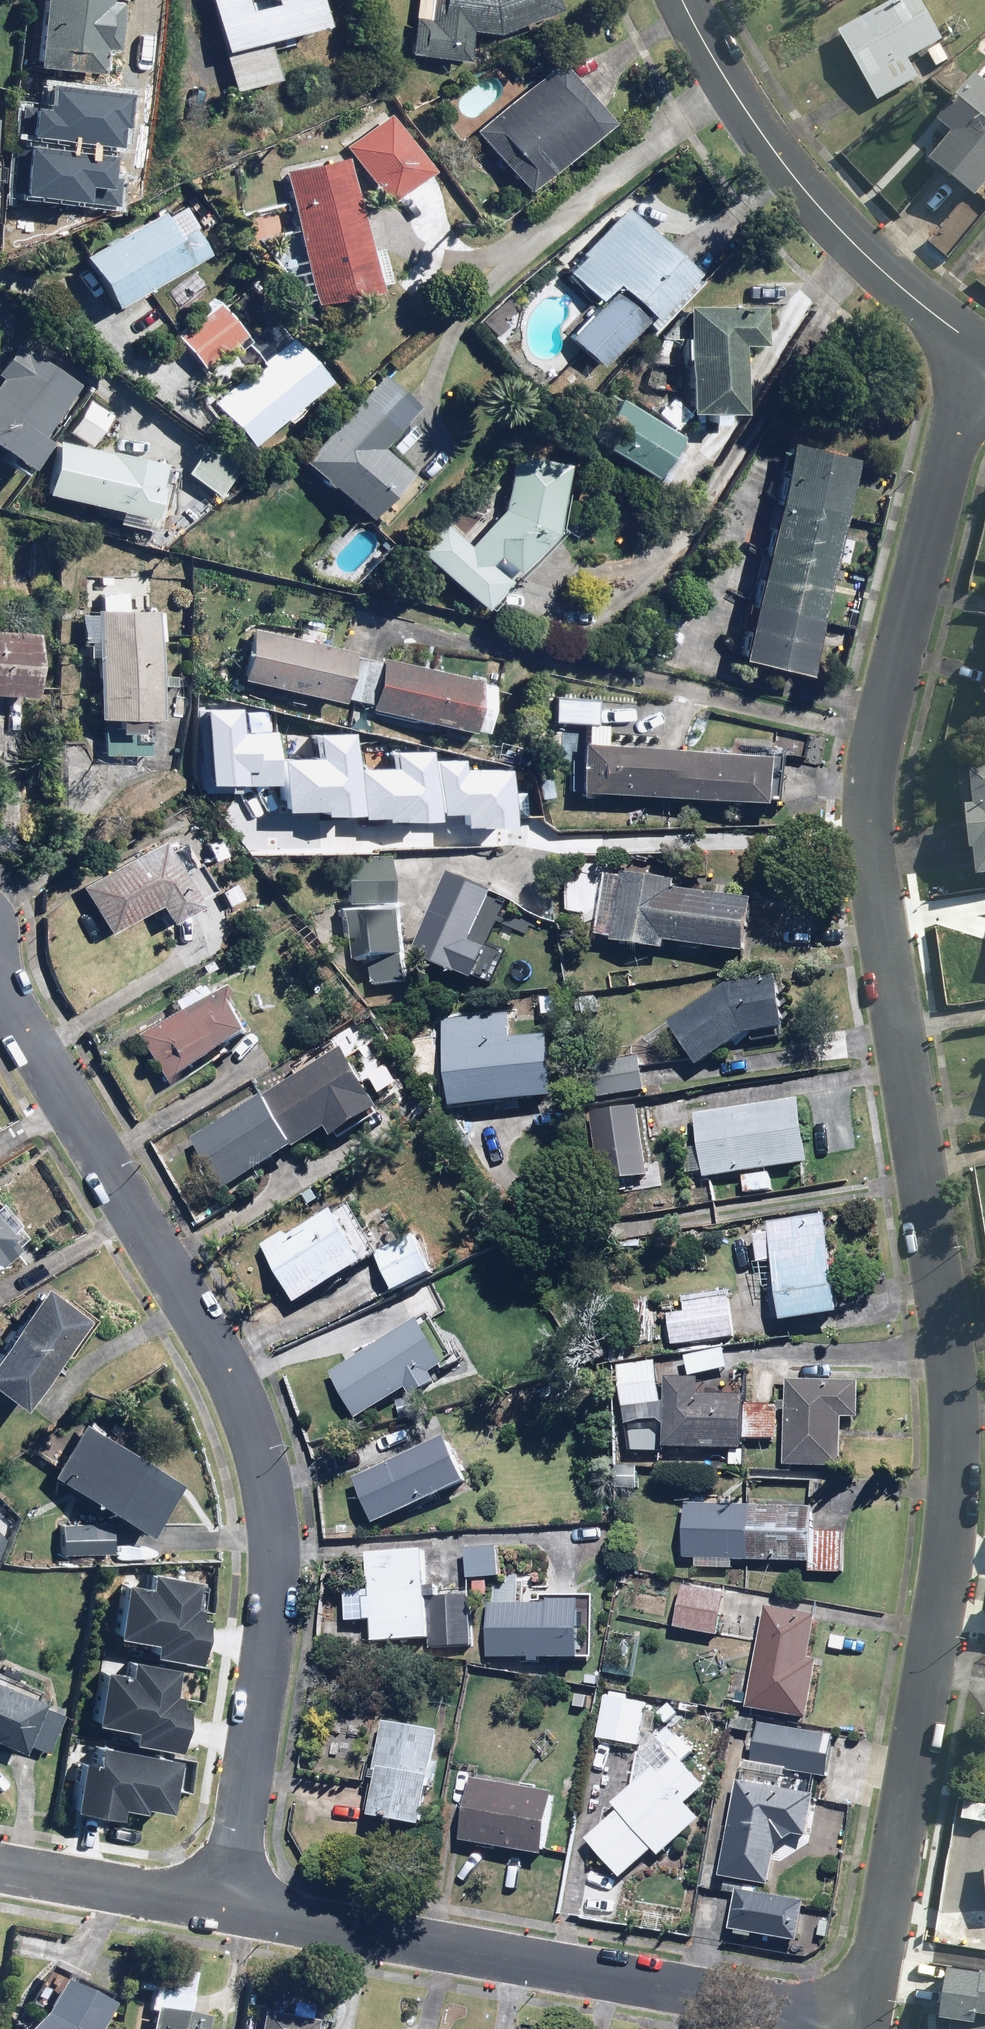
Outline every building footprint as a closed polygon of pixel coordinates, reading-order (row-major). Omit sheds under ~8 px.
[(41,63),(104,68),(106,46),(121,48),(125,0),(46,0),(41,63)] [(239,89),(283,77),(276,51),(297,45),(293,31),(333,20),(328,0),(215,0),(239,89)] [(560,0),(435,0),(434,22),(412,21),(411,55),(472,58),(473,29),(500,31),(562,5),(560,0)] [(915,0),(898,0),(832,35),(871,108),(950,67),(915,0)] [(531,189),(614,118),(560,55),(476,126),(531,189)] [(977,72),(932,128),(948,140),(924,170),(971,208),(984,192),(984,78),(977,72)] [(395,111),(350,145),(391,200),(436,165),(395,111)] [(353,154),(290,168),(319,302),(382,288),(353,154)] [(212,251),(184,200),(87,253),(115,304),(212,251)] [(660,317),(702,271),(627,203),(566,270),(600,301),(619,280),(660,317)] [(648,316),(619,288),(572,336),(601,365),(648,316)] [(260,446),(332,378),(268,310),(246,331),(216,299),(177,335),(212,371),(245,340),(262,359),(217,401),(260,446)] [(768,302),(691,302),(691,409),(711,409),(711,420),(731,420),(731,409),(748,409),(748,344),(768,344),(768,302)] [(20,344),(0,376),(0,440),(35,462),(52,437),(44,432),(76,379),(20,344)] [(385,374),(307,456),(372,517),(412,474),(383,447),(420,407),(385,374)] [(611,388),(585,430),(659,477),(686,435),(611,388)] [(111,411),(90,400),(74,431),(94,442),(111,411)] [(863,454),(795,439),(747,657),(815,673),(863,454)] [(165,460),(57,440),(47,492),(155,512),(165,460)] [(214,443),(191,473),(221,496),(244,466),(214,443)] [(448,519),(420,546),(488,608),(551,540),(571,461),(516,455),(508,511),(471,544),(448,519)] [(129,592),(100,593),(101,715),(122,715),(123,754),(153,753),(153,737),(154,737),(154,726),(147,726),(147,715),(163,715),(162,608),(129,608),(129,592)] [(353,649),(256,627),(245,674),(342,697),(353,649)] [(39,691),(41,630),(0,628),(0,690),(39,691)] [(496,680),(385,657),(375,706),(486,729),(496,680)] [(557,721),(590,723),(600,724),(602,696),(559,693),(557,721)] [(199,704),(201,791),(233,790),(233,777),(269,776),(268,729),(230,729),(230,704),(199,704)] [(611,725),(600,724),(590,723),(585,792),(789,807),(793,754),(610,740),(611,725)] [(276,757),(276,803),(309,803),(309,809),(344,808),(343,731),(312,732),(312,757),(276,757)] [(354,766),(354,809),(374,809),(374,814),(423,813),(422,745),(386,746),(387,766),(354,766)] [(428,756),(429,807),(452,807),(452,819),(498,819),(497,766),(455,767),(455,755),(428,756)] [(962,770),(965,811),(956,812),(960,858),(966,858),(967,878),(984,877),(984,769),(962,770)] [(171,918),(219,889),(205,866),(188,877),(163,837),(83,886),(111,931),(160,901),(171,918)] [(412,983),(407,903),(385,904),(383,859),(342,861),(346,936),(360,935),(361,957),(375,956),(376,985),(412,983)] [(684,877),(626,872),(620,938),(759,951),(764,901),(683,894),(684,877)] [(500,893),(455,873),(420,955),(481,981),(493,952),(477,946),(500,893)] [(734,982),(673,1023),(705,1068),(753,1034),(794,1027),(786,973),(734,982)] [(224,976),(137,1030),(171,1085),(258,1031),(224,976)] [(559,1093),(552,1033),(514,1038),(512,1018),(453,1025),(463,1104),(559,1093)] [(356,1048),(201,1131),(230,1184),(337,1127),(341,1134),(388,1108),(356,1048)] [(645,1055),(603,1061),(608,1096),(651,1089),(645,1055)] [(704,1114),(714,1178),(742,1173),(745,1192),(777,1187),(774,1167),(811,1161),(801,1099),(704,1114)] [(643,1108),(600,1115),(610,1181),(653,1174),(643,1108)] [(377,1264),(344,1202),(267,1243),(300,1305),(377,1264)] [(831,1211),(775,1220),(791,1318),(846,1309),(831,1211)] [(0,1217),(0,1258),(2,1261),(22,1246),(0,1217)] [(421,1234),(381,1254),(399,1290),(439,1270),(421,1234)] [(46,1287),(0,1358),(0,1386),(31,1406),(89,1316),(46,1287)] [(672,1310),(676,1341),(740,1333),(735,1294),(687,1300),(688,1308),(672,1310)] [(429,1318),(335,1370),(362,1418),(420,1385),(424,1393),(448,1380),(444,1372),(456,1365),(429,1318)] [(690,1354),(694,1373),(736,1365),(733,1346),(690,1354)] [(664,1376),(622,1379),(623,1402),(665,1399),(664,1376)] [(866,1379),(792,1377),(789,1462),(847,1465),(849,1415),(865,1415),(866,1379)] [(678,1390),(676,1444),(732,1446),(732,1464),(746,1465),(747,1435),(782,1436),(783,1403),(749,1402),(749,1393),(678,1390)] [(86,1421),(53,1473),(150,1533),(182,1482),(86,1421)] [(457,1431),(360,1478),(381,1523),(478,1476),(457,1431)] [(821,1505),(693,1499),(690,1552),(703,1552),(702,1569),(741,1571),(742,1558),(818,1562),(817,1573),(843,1574),(845,1532),(819,1531),(821,1505)] [(12,1535),(0,1521),(0,1563),(12,1535)] [(112,1523),(61,1522),(60,1553),(96,1554),(96,1561),(112,1562),(112,1523)] [(503,1547),(471,1546),(471,1575),(503,1575),(503,1547)] [(431,1547),(363,1551),(365,1574),(375,1573),(376,1596),(369,1597),(371,1618),(377,1618),(379,1639),(437,1636),(431,1547)] [(119,1588),(114,1640),(147,1643),(146,1656),(195,1660),(202,1585),(149,1580),(148,1591),(119,1588)] [(729,1588),(686,1583),(682,1628),(725,1633),(729,1588)] [(475,1592),(446,1592),(447,1643),(475,1642),(475,1592)] [(494,1613),(494,1653),(599,1653),(600,1593),(544,1592),(544,1602),(511,1602),(511,1613),(494,1613)] [(822,1612),(770,1604),(757,1703),(817,1711),(823,1658),(816,1657),(822,1612)] [(99,1672),(95,1725),(128,1727),(127,1740),(176,1744),(183,1669),(129,1664),(128,1675),(99,1672)] [(0,1679),(0,1740),(26,1751),(31,1741),(47,1748),(65,1708),(0,1679)] [(650,1695),(607,1691),(603,1736),(646,1740),(650,1695)] [(440,1724),(385,1720),(378,1813),(433,1817),(440,1724)] [(837,1733),(759,1721),(754,1758),(750,1759),(745,1780),(743,1779),(726,1873),(775,1882),(784,1843),(799,1832),(813,1833),(821,1792),(817,1790),(820,1773),(831,1774),(837,1733)] [(169,1812),(175,1756),(95,1748),(93,1763),(81,1761),(76,1810),(120,1815),(121,1807),(169,1812)] [(626,1808),(590,1837),(622,1877),(659,1846),(664,1852),(706,1818),(692,1800),(710,1785),(685,1754),(662,1773),(658,1768),(619,1800),(626,1808)] [(562,1789),(478,1775),(468,1836),(553,1849),(562,1789)] [(808,1896),(742,1890),(739,1931),(805,1936),(808,1896)] [(209,2019),(190,2010),(196,1973),(146,1964),(141,1989),(153,1991),(150,2009),(158,2010),(155,2028),(208,2028),(209,2019)] [(974,1969),(968,2028),(984,2028),(984,1970),(974,1969)] [(29,2028),(98,2028),(111,2002),(67,1981),(49,2013),(29,2028)] [(274,1985),(265,2028),(315,2028),(316,2020),(308,2019),(313,1992),(274,1985)]
